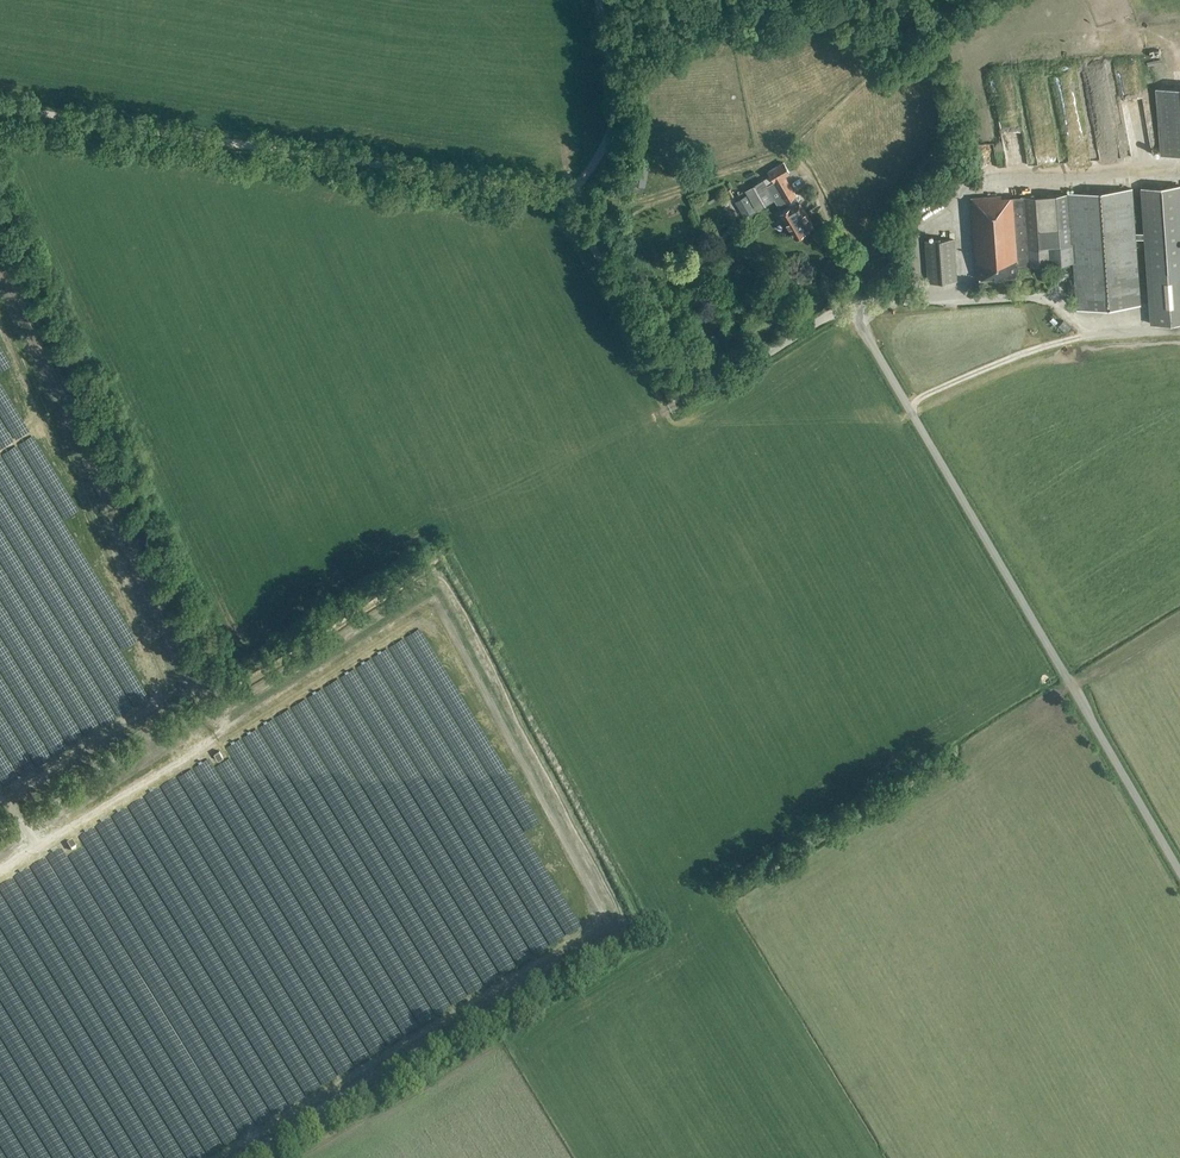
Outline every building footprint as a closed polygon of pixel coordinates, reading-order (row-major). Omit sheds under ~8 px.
[(1159,51),(1150,53),(1153,69),(1162,67),(1159,51)] [(1034,67),(1043,126),(1064,123),(1055,64),(1034,67)] [(1022,65),(1002,68),(1019,168),(1047,164),(1047,160),(1038,161),(1022,65)] [(1179,154),(1179,87),(1155,88),(1160,155),(1179,154)] [(771,176),(745,191),(756,210),(774,200),(781,212),(780,212),(794,237),(799,237),(802,235),(804,231),(813,226),(784,176),(790,173),(784,163),(768,172),(771,176)] [(1141,188),(1150,325),(1179,322),(1179,185),(1141,188)] [(1012,196),(971,199),(977,280),(1017,277),(1017,265),(1029,264),(1029,267),(1073,264),(1076,310),(1140,305),(1131,188),(1012,196)] [(755,210),(746,195),(741,198),(735,201),(744,217),(750,213),(755,210)] [(953,239),(925,241),(928,283),(956,281),(953,239)]
